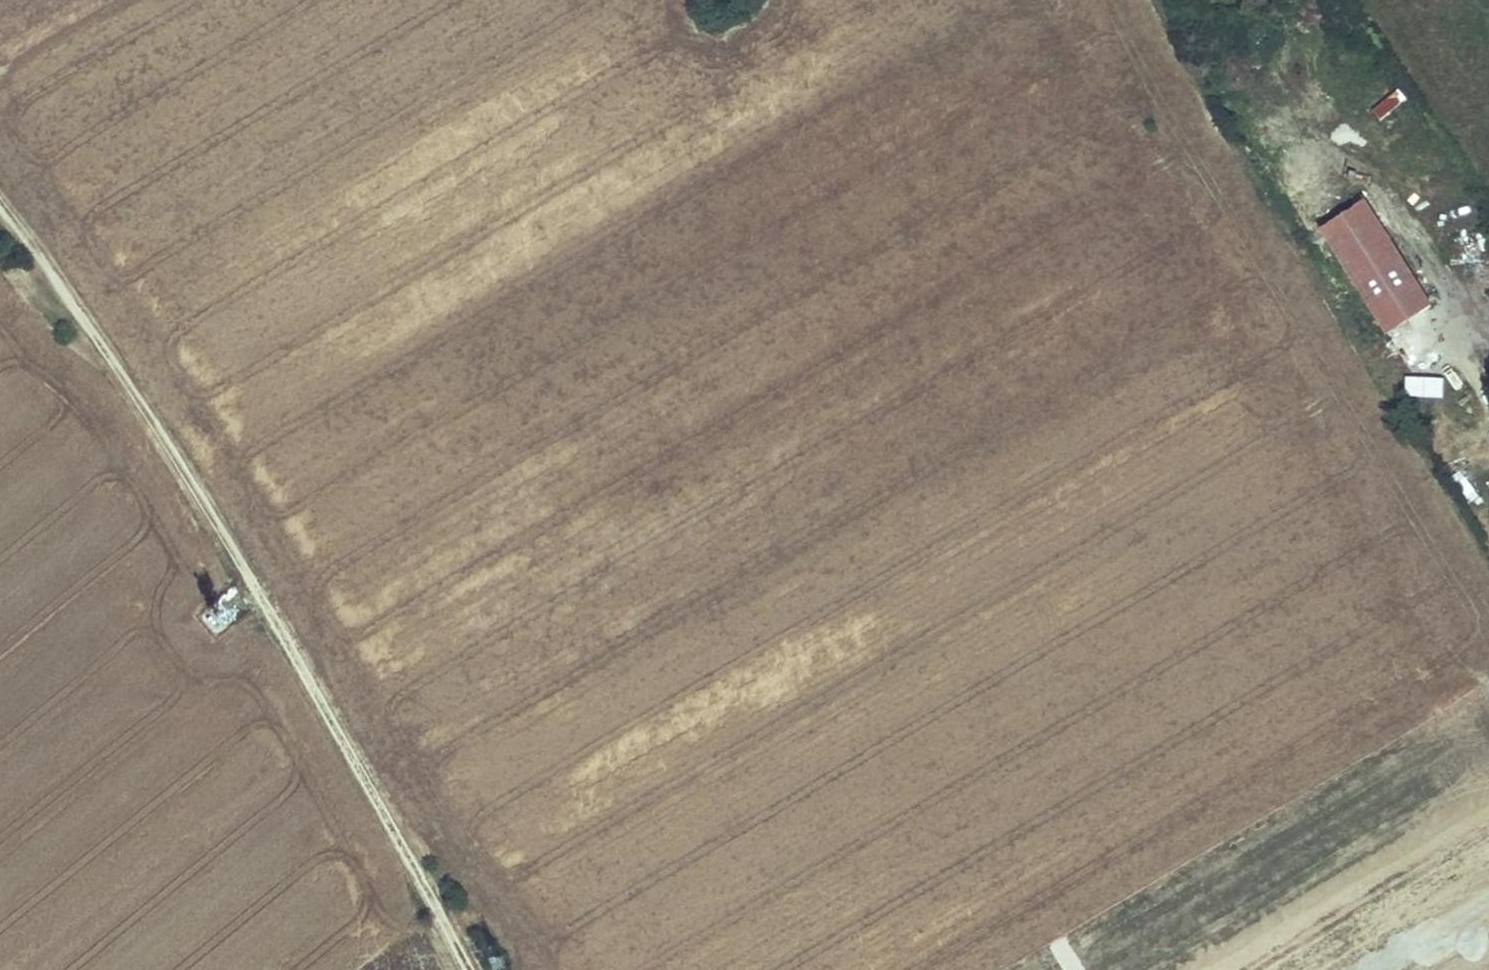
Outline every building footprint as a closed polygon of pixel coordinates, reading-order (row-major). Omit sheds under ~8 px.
[(1366,200),(1321,229),(1387,333),(1432,305),(1366,200)]
